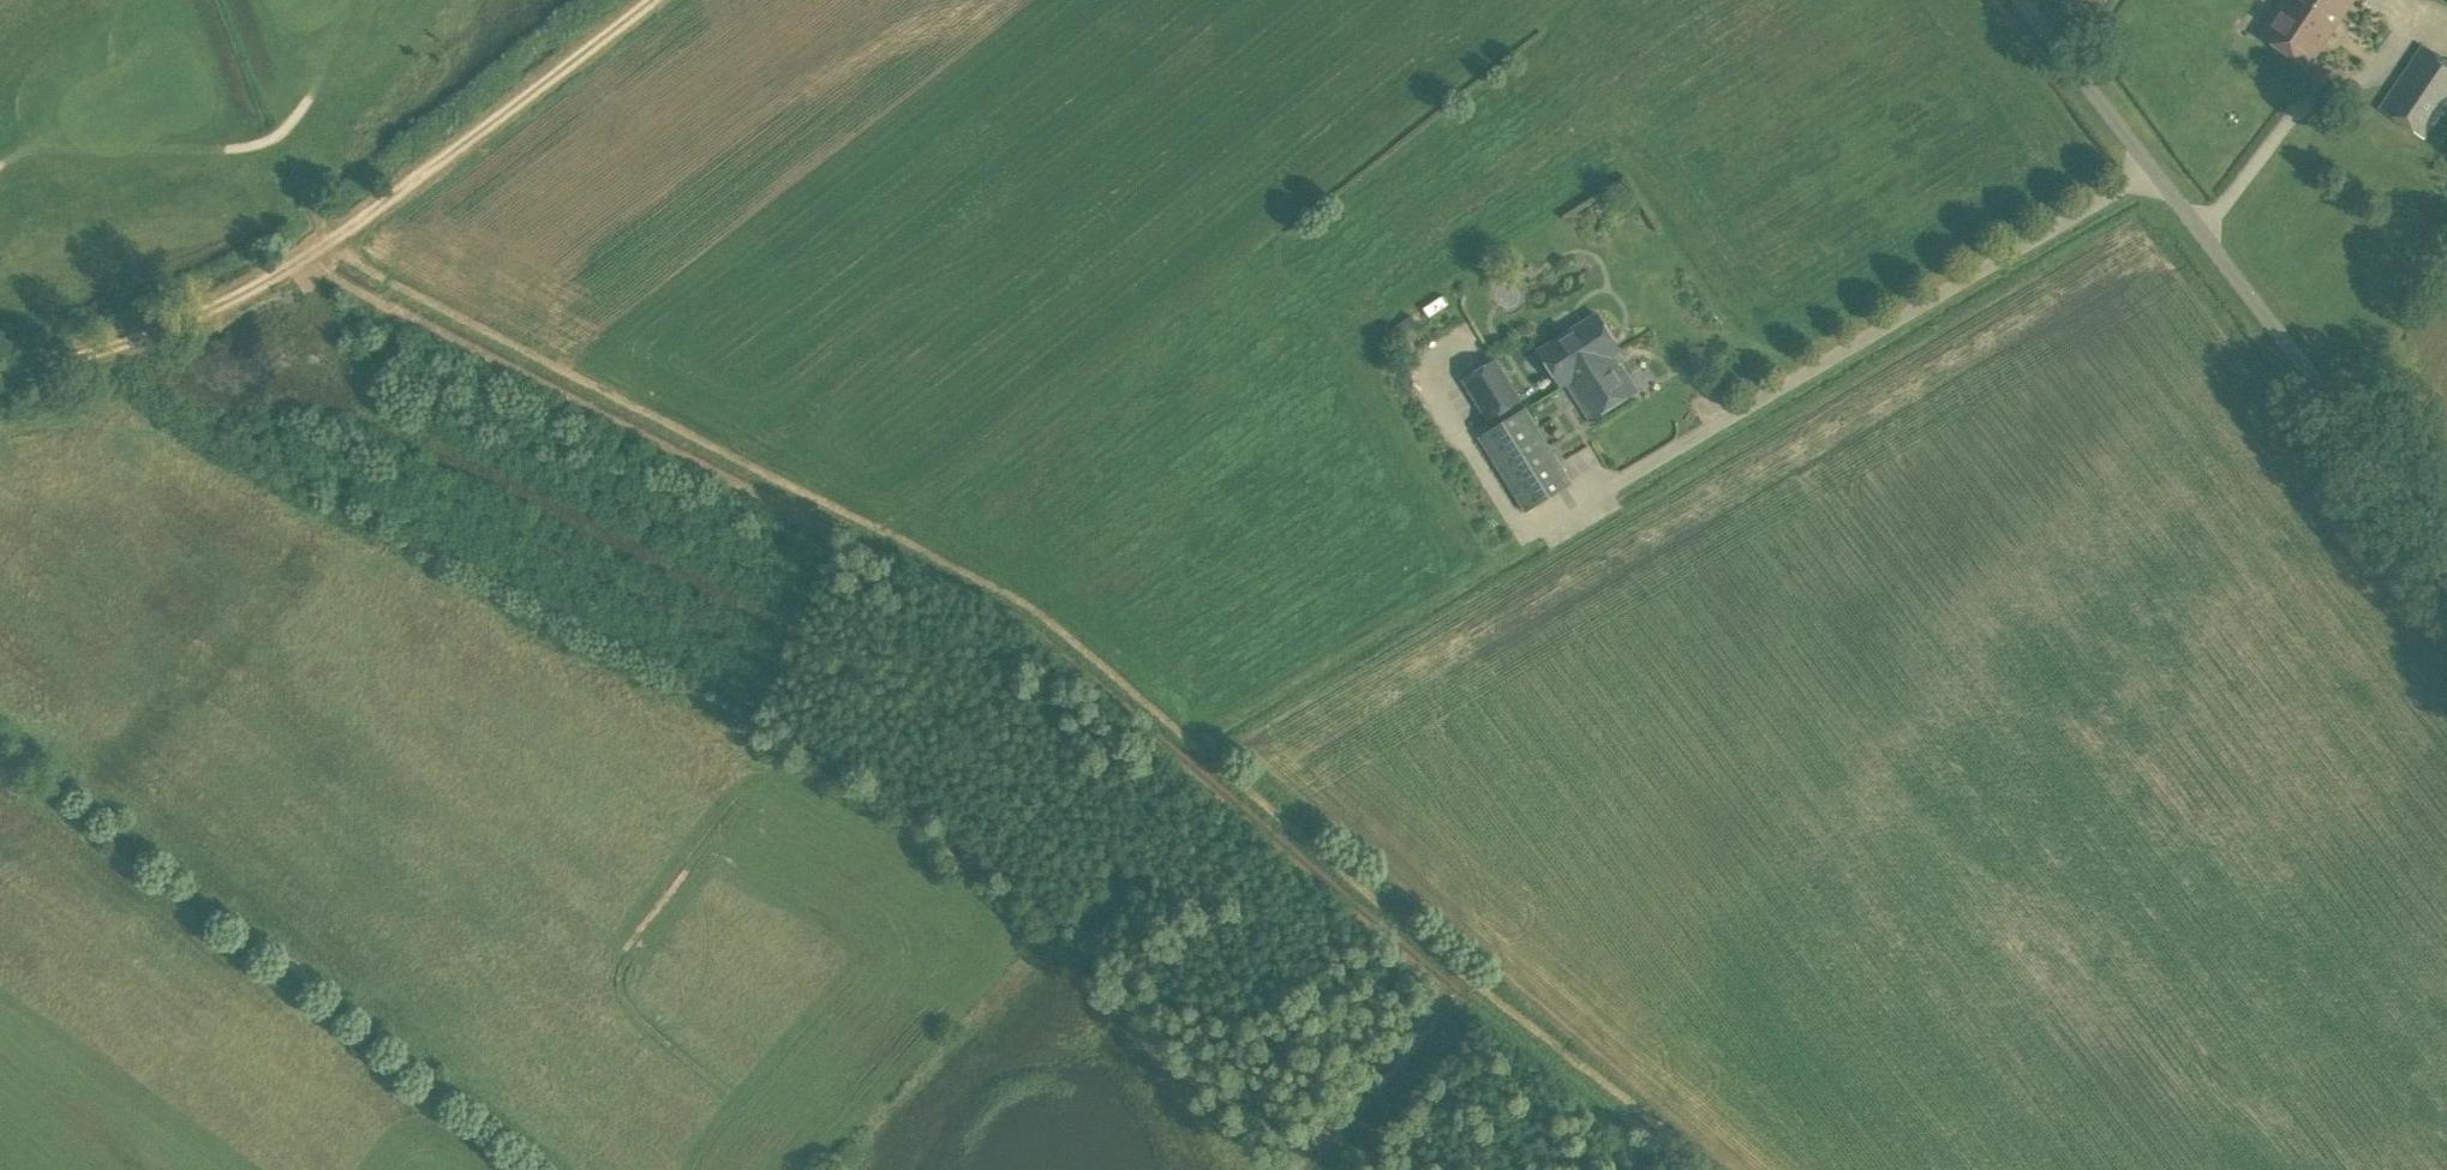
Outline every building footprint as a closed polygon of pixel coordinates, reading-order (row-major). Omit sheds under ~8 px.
[(2317,47),(2349,0),(2280,0),(2255,37),(2302,69),(2317,47)] [(2446,103),(2446,62),(2422,45),(2379,109),(2423,138),(2446,103)] [(1596,314),(1537,351),(1560,387),(1566,383),(1590,421),(1637,391),(1614,354),(1619,350),(1596,314)] [(1489,420),(1519,401),(1494,360),(1463,379),(1489,420)] [(1525,511),(1570,483),(1524,410),(1480,437),(1525,511)]
